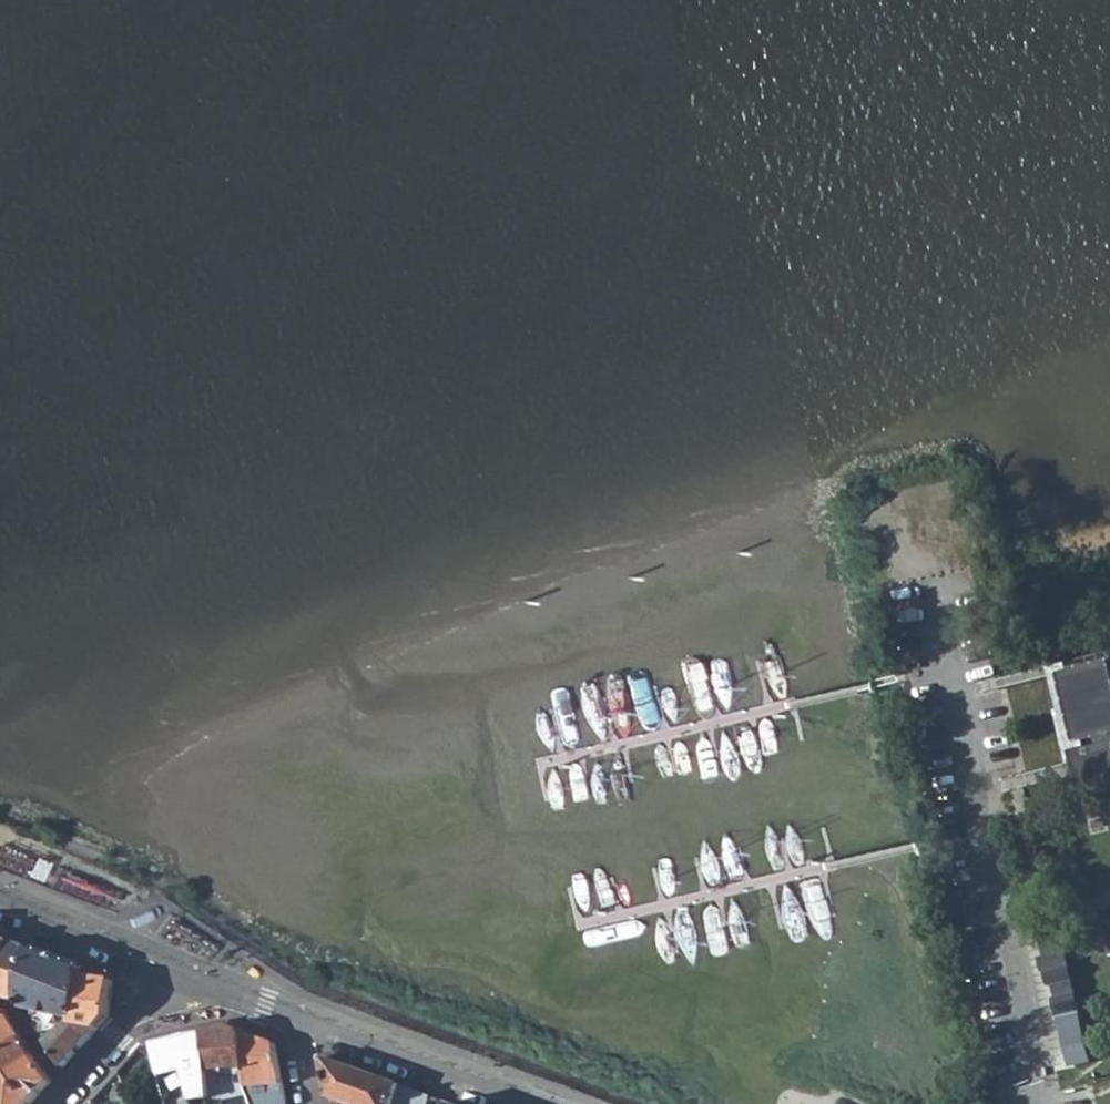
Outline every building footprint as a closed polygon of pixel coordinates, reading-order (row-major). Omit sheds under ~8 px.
[(1080,793),(1109,787),(1109,657),(1052,669),(1054,677),(1075,773),(1077,780),(1080,793)] [(110,909),(120,884),(61,861),(52,886),(110,909)] [(1,999),(20,1001),(30,949),(0,936),(0,999),(1,999)] [(70,1015),(81,974),(82,969),(30,949),(20,1001),(25,1010),(36,1011),(57,1014),(70,1015)] [(108,1018),(113,982),(112,981),(81,974),(70,1015),(99,1028),(108,1018)] [(0,1011),(0,1053),(24,1038),(4,1008),(0,1011)] [(47,1040),(70,1015),(57,1014),(42,1031),(47,1040)] [(46,1042),(62,1068),(99,1028),(70,1015),(47,1040),(46,1042)] [(1061,1091),(1095,1082),(1080,1021),(1053,1027),(1046,1029),(1058,1081),(1061,1091)] [(212,1103),(256,1103),(251,1079),(243,1032),(231,1026),(200,1037),(209,1068),(212,1103)] [(286,1100),(276,1045),(243,1032),(251,1079),(270,1086),(272,1096),(286,1100)] [(212,1103),(209,1068),(200,1037),(156,1043),(170,1103),(203,1103),(212,1103)] [(50,1082),(24,1038),(0,1053),(0,1055),(29,1103),(30,1103),(50,1082)] [(0,1055),(0,1103),(29,1103),(0,1055)] [(347,1103),(395,1103),(402,1086),(324,1056),(323,1060),(330,1098),(347,1103)] [(402,1086),(395,1103),(428,1103),(431,1097),(402,1086)]
